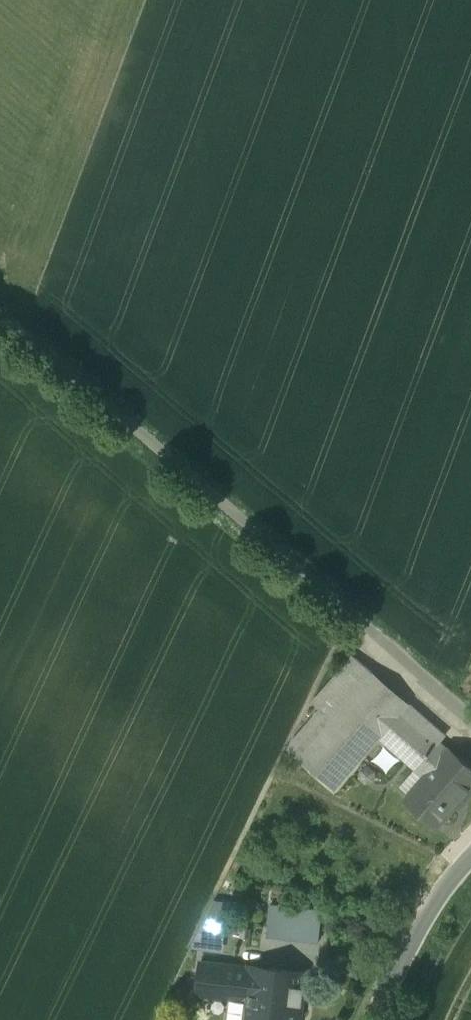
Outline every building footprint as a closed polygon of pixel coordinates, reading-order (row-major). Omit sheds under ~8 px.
[(354,657),(313,704),(320,710),(320,709),(332,720),(365,682),(366,683),(365,683),(366,684),(374,674),(354,657)] [(332,720),(298,760),(333,790),(380,737),(378,736),(399,712),(407,703),(374,674),(366,684),(365,683),(366,683),(365,682),(332,720)] [(444,735),(407,703),(399,712),(436,743),(438,741),(444,735)] [(320,710),(293,741),(288,751),(298,760),(332,720),(320,709),(320,710)] [(436,743),(399,712),(378,736),(380,737),(418,769),(422,765),(439,745),(436,743)] [(438,741),(436,743),(439,745),(422,765),(430,772),(410,793),(441,818),(461,796),(464,799),(470,792),(470,770),(438,741)] [(214,901),(199,931),(220,934),(234,903),(214,901)] [(199,931),(198,931),(186,956),(217,960),(220,934),(199,931)] [(199,965),(195,995),(202,996),(206,963),(199,965)] [(206,963),(202,996),(229,999),(246,1000),(243,1019),(291,1019),(292,1014),(301,1015),(305,973),(206,963)] [(229,999),(227,1019),(243,1019),(246,1000),(229,999)]
